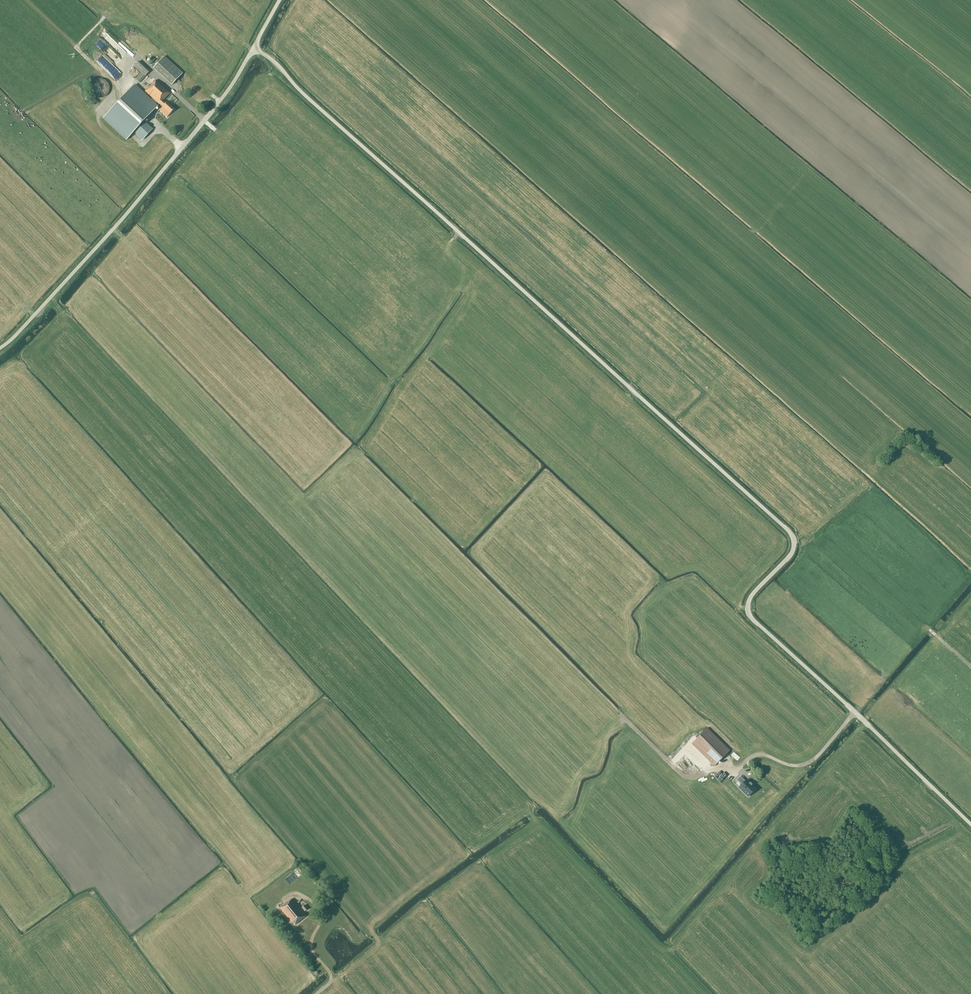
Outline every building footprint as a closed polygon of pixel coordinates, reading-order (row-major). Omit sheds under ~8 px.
[(110,42),(122,58),(129,52),(117,37),(110,42)] [(149,51),(153,45),(147,41),(143,47),(149,51)] [(146,59),(151,63),(158,57),(153,52),(146,59)] [(119,74),(101,55),(96,60),(114,79),(119,74)] [(182,73),(164,56),(152,68),(171,86),(182,73)] [(149,72),(138,62),(133,66),(141,73),(135,79),(139,83),(145,77),(145,76),(149,72)] [(160,104),(162,101),(170,93),(153,78),(148,83),(150,85),(145,91),(152,98),(150,100),(134,85),(117,103),(140,125),(157,107),(155,104),(157,102),(159,104),(160,104)] [(101,79),(99,79),(98,79),(96,80),(95,80),(93,81),(92,82),(92,83),(91,85),(90,86),(90,87),(90,89),(90,90),(90,92),(91,93),(92,95),(93,95),(96,97),(97,98),(99,98),(100,98),(102,98),(103,97),(105,96),(106,96),(107,95),(108,93),(108,92),(109,91),(109,90),(109,89),(109,87),(109,86),(108,85),(107,83),(106,82),(105,81),(104,80),(102,79),(101,79)] [(162,101),(160,104),(162,107),(159,110),(167,117),(174,109),(166,102),(165,103),(162,101)] [(148,133),(152,129),(152,115),(149,117),(149,119),(136,133),(143,139),(147,135),(150,135),(148,133)] [(445,257),(447,254),(443,251),(434,261),(440,266),(446,258),(445,257)] [(730,750),(707,728),(691,744),(714,766),(730,750)] [(689,745),(685,749),(697,761),(701,757),(689,745)] [(687,759),(691,756),(685,750),(682,754),(687,759)] [(693,768),(696,765),(690,759),(687,763),(693,768)] [(725,764),(717,768),(719,774),(727,770),(725,764)] [(749,769),(750,768),(747,764),(742,768),(750,777),(753,774),(749,769)] [(756,788),(746,779),(745,781),(740,776),(737,780),(742,784),(738,788),(748,797),(756,789),(756,788)] [(301,912),(302,911),(292,899),(289,902),(288,901),(280,908),(294,925),(305,917),(301,912)]
